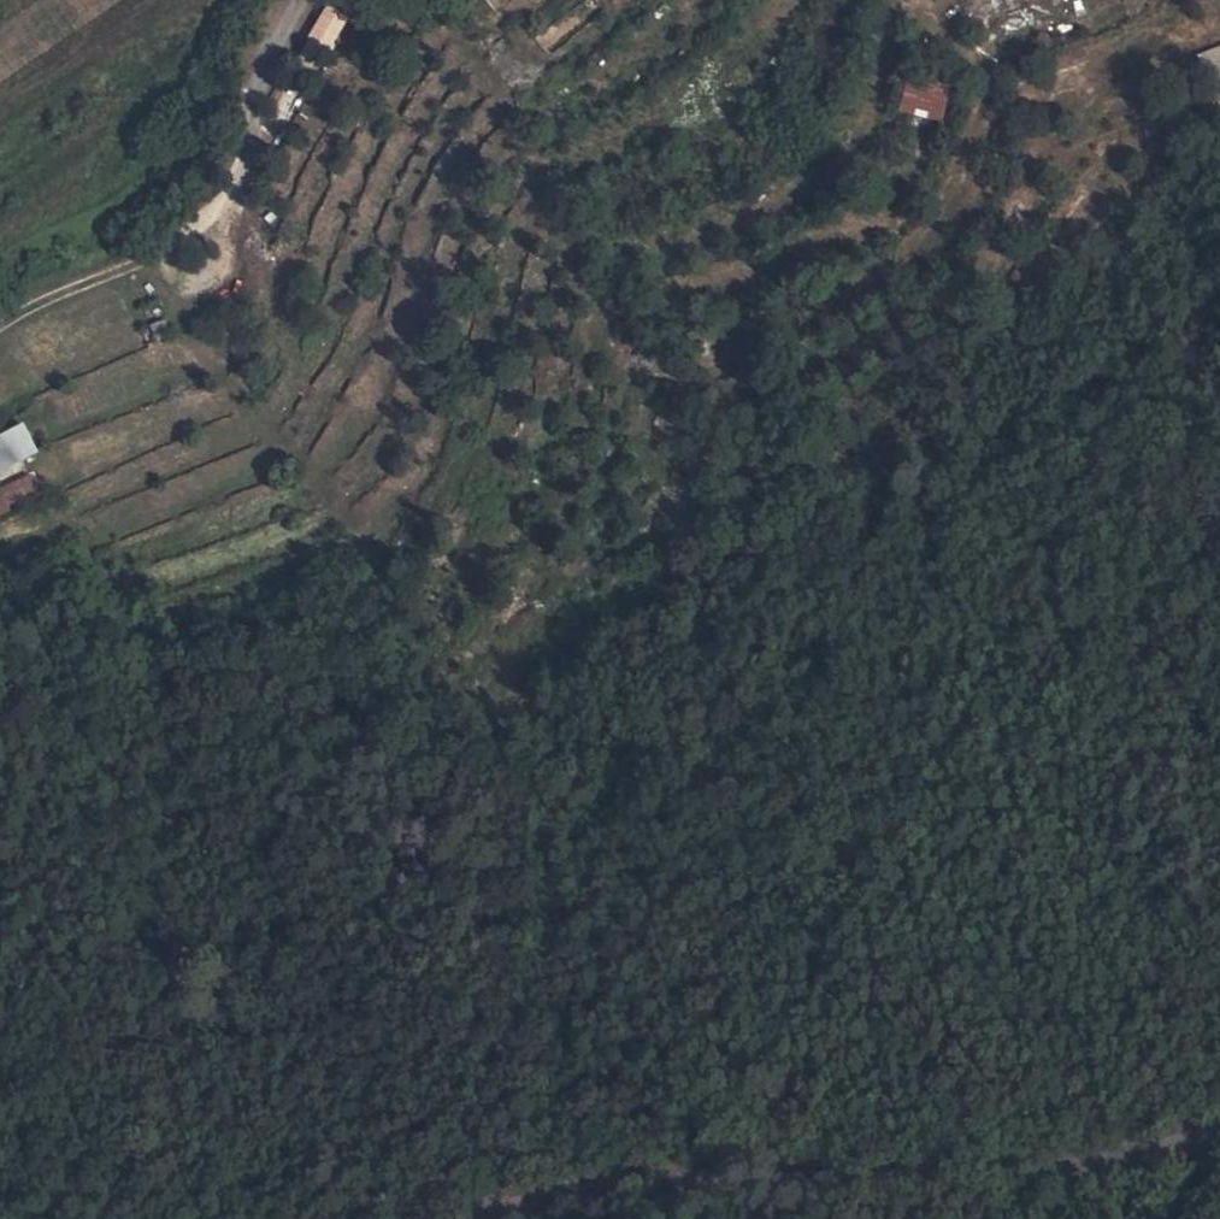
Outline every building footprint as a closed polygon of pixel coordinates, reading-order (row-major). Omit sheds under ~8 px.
[(323,4),(309,35),(333,46),(347,15),(323,4)] [(301,55),(327,66),(334,49),(308,38),(301,55)] [(1219,89),(1219,45),(1187,58),(1203,96),(1219,89)] [(906,82),(899,113),(941,122),(948,92),(906,82)] [(450,264),(459,241),(443,235),(434,258),(450,264)] [(0,432),(0,474),(40,454),(23,421),(0,432)]
